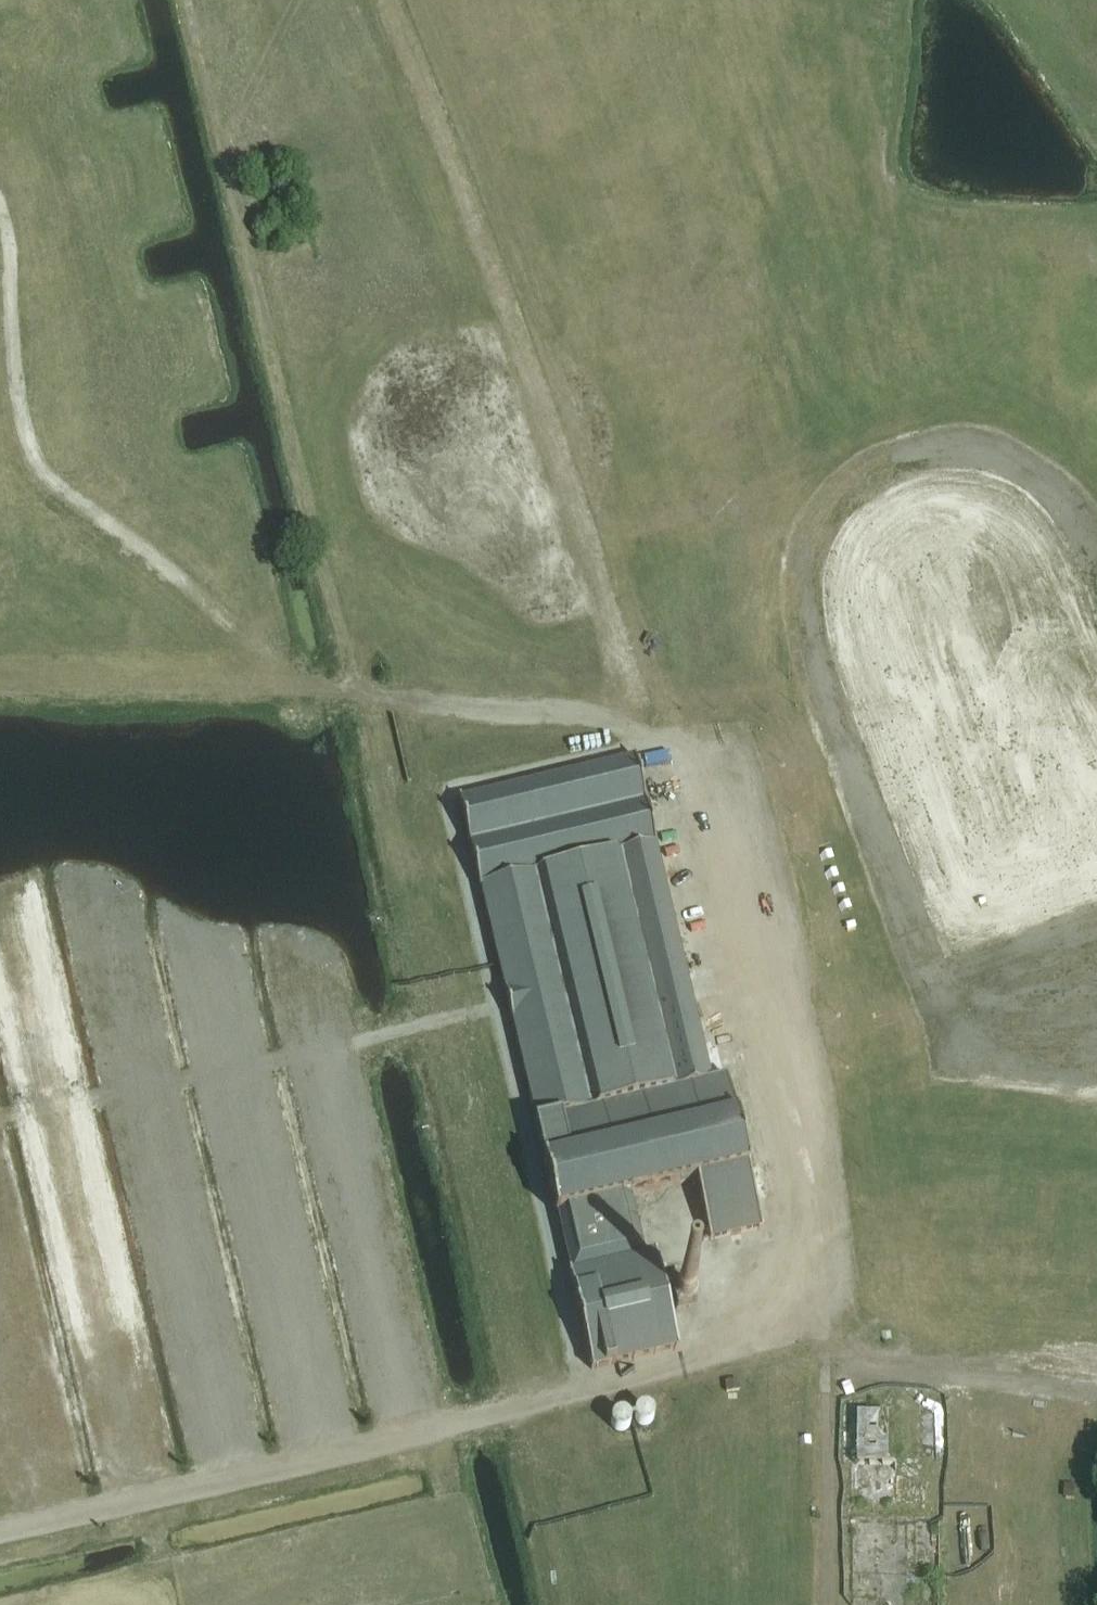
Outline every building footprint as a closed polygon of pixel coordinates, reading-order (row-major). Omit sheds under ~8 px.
[(711,1080),(652,830),(634,756),(459,799),(479,888),(480,887),(536,1122),(534,1122),(544,1163),(543,1163),(555,1214),(557,1214),(571,1273),(568,1273),(591,1370),(679,1349),(659,1266),(656,1252),(644,1254),(630,1195),(696,1180),(710,1241),(761,1229),(747,1168),(748,1168),(726,1077),(711,1080)] [(860,1416),(860,1465),(888,1464),(888,1416),(860,1416)] [(857,1519),(858,1594),(890,1594),(890,1519),(857,1519)]
